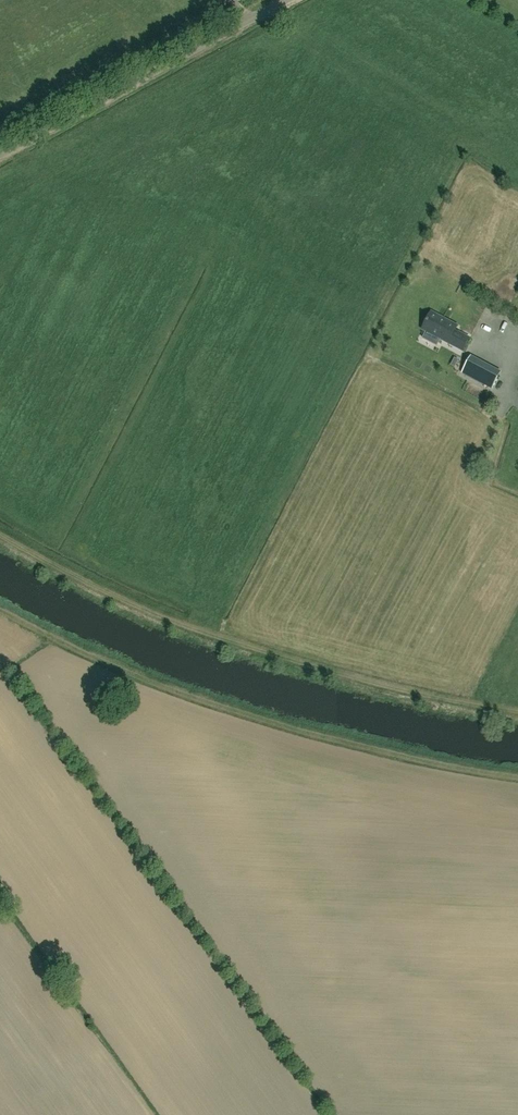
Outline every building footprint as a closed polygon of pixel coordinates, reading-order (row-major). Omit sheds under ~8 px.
[(426,332),(440,340),(441,338),(443,339),(442,340),(463,351),(470,338),(455,330),(457,327),(442,319),(441,322),(431,317),(429,320),(428,320),(427,321),(428,322),(425,328),(424,328),(427,330),(426,332)] [(485,368),(485,367),(469,359),(462,373),(492,389),(496,382),(482,374),(485,368)]
